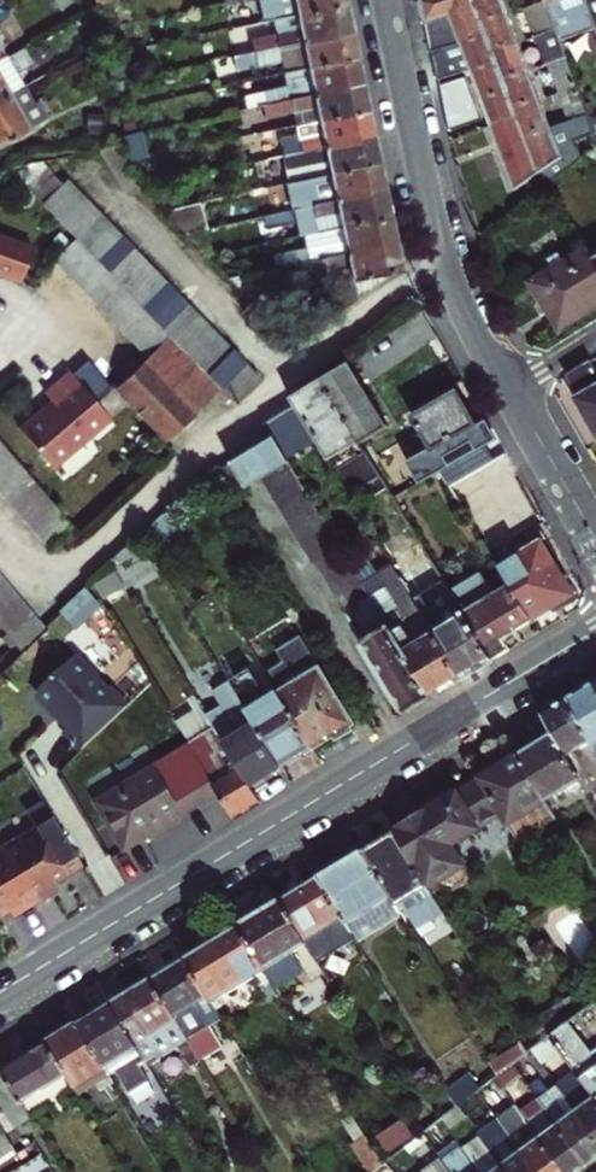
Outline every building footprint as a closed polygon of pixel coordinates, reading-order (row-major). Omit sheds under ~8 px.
[(257,9),(298,0),(255,0),(257,9)] [(302,13),(352,2),(351,0),(299,0),(302,13)] [(484,27),(473,0),(420,0),(419,1),(425,27),(429,47),(484,27)] [(484,27),(509,18),(502,0),(473,0),(484,27)] [(547,4),(548,8),(557,31),(561,41),(595,28),(585,0),(545,0),(547,4)] [(595,28),(595,27),(595,0),(585,0),(595,28)] [(262,34),(265,48),(357,29),(355,17),(352,2),(302,13),(304,24),(262,34)] [(547,4),(527,12),(537,38),(557,31),(548,8),(547,4)] [(519,45),(509,18),(484,27),(494,54),(519,45)] [(435,76),(460,67),(465,65),(494,54),(484,27),(429,47),(432,62),(435,76)] [(311,52),(314,66),(363,56),(360,43),(357,29),(265,48),(267,62),(287,58),(311,52)] [(537,38),(548,66),(549,65),(567,59),(561,41),(557,31),(537,38)] [(11,55),(0,37),(0,61),(11,55)] [(529,73),(519,45),(494,54),(505,82),(529,73)] [(287,58),(290,72),(314,66),(311,52),(287,58)] [(467,69),(476,93),(505,82),(494,54),(465,65),(467,69)] [(14,94),(27,86),(29,85),(11,55),(0,61),(0,71),(14,94)] [(263,105),(297,99),(369,84),(366,71),(363,56),(314,66),(290,72),(293,85),(260,92),(263,105)] [(567,59),(549,65),(561,95),(579,88),(570,65),(567,59)] [(14,94),(0,71),(0,102),(14,94)] [(529,73),(505,82),(516,111),(541,102),(529,73)] [(437,83),(441,106),(471,95),(463,74),(437,83)] [(505,82),(476,93),(485,115),(487,122),(516,111),(505,82)] [(321,106),(323,117),(374,107),(372,95),(369,84),(297,99),(299,112),(321,106)] [(0,102),(0,147),(52,116),(41,99),(37,101),(27,86),(14,94),(0,102)] [(561,95),(548,100),(550,106),(562,101),(570,123),(589,115),(579,88),(561,95)] [(479,116),(471,95),(441,106),(446,127),(479,116)] [(541,102),(516,111),(527,139),(551,129),(541,102)] [(301,122),(323,117),(321,106),(299,112),(301,122)] [(283,140),(286,154),(380,135),(377,120),(374,107),(323,117),(326,131),(303,135),(283,140)] [(527,139),(516,111),(487,122),(498,152),(508,178),(538,167),(527,139)] [(570,123),(558,127),(560,134),(573,129),(577,137),(579,143),(595,131),(589,115),(570,123)] [(301,122),(303,135),(326,131),(323,117),(301,122)] [(116,125),(103,125),(102,143),(115,144),(116,125)] [(558,127),(551,129),(561,156),(579,143),(577,137),(565,146),(560,134),(558,127)] [(561,156),(551,129),(527,139),(538,167),(540,172),(561,156)] [(280,155),(286,181),(385,160),(383,148),(380,135),(286,154),(280,155)] [(127,152),(110,154),(130,189),(145,183),(127,152)] [(286,181),(292,209),(391,188),(389,176),(385,160),(286,181)] [(45,162),(13,169),(39,196),(59,176),(45,162)] [(59,176),(39,196),(49,206),(68,185),(59,176)] [(68,185),(49,206),(53,210),(60,217),(84,192),(73,181),(68,185)] [(297,235),(303,234),(397,214),(394,200),(391,188),(292,209),(263,214),(265,229),(295,222),(297,235)] [(84,192),(60,217),(60,218),(70,228),(95,203),(84,192)] [(207,226),(201,198),(160,207),(180,232),(207,226)] [(95,203),(70,228),(81,240),(107,214),(95,203)] [(107,214),(81,240),(92,250),(117,226),(107,214)] [(276,267),(315,259),(402,240),(400,228),(397,214),(303,234),(306,248),(274,255),(276,267)] [(60,218),(48,230),(79,262),(92,250),(81,240),(70,228),(60,218)] [(117,226),(92,250),(98,256),(103,262),(128,237),(117,226)] [(128,237),(103,262),(114,273),(139,248),(128,237)] [(22,285),(34,250),(0,238),(0,277),(22,285)] [(330,268),(341,311),(400,268),(408,268),(406,254),(402,240),(315,259),(317,270),(330,268)] [(589,258),(582,246),(556,263),(551,255),(540,262),(544,270),(523,283),(535,301),(528,305),(532,312),(535,315),(542,311),(553,329),(595,303),(595,269),(589,258)] [(139,248),(114,273),(122,280),(125,284),(150,259),(139,248)] [(79,262),(71,271),(99,302),(122,280),(114,273),(103,262),(98,256),(92,250),(79,262)] [(150,259),(125,284),(130,290),(136,295),(161,270),(150,259)] [(161,270),(136,295),(147,306),(172,282),(161,270)] [(227,278),(251,299),(269,315),(295,337),(308,323),(250,273),(227,278)] [(122,280),(99,302),(144,347),(165,325),(157,317),(152,311),(147,306),(136,295),(130,290),(125,284),(122,280)] [(172,282),(147,306),(152,311),(157,317),(182,292),(172,282)] [(182,292),(157,317),(165,325),(168,328),(193,304),(182,292)] [(269,315),(251,299),(241,310),(260,327),(269,315)] [(193,304),(168,328),(172,332),(179,339),(204,315),(193,304)] [(204,315),(179,339),(190,351),(215,326),(204,315)] [(269,315),(260,327),(284,348),(295,337),(269,315)] [(165,325),(144,347),(151,353),(172,332),(168,328),(165,325)] [(215,326),(190,351),(201,362),(226,337),(215,326)] [(179,339),(172,332),(151,353),(144,360),(194,412),(223,384),(212,373),(201,362),(190,351),(179,339)] [(226,337),(201,362),(212,373),(237,348),(226,337)] [(237,348),(212,373),(223,384),(225,387),(250,362),(237,348)] [(169,437),(194,412),(144,360),(120,383),(169,437)] [(397,425),(358,360),(301,396),(297,400),(317,432),(357,498),(388,479),(366,442),(381,433),(397,425)] [(250,362),(225,387),(236,397),(238,400),(264,376),(250,362)] [(595,443),(595,379),(587,363),(562,378),(573,398),(571,399),(582,420),(595,443)] [(44,411),(23,430),(57,468),(113,417),(71,371),(47,394),(54,402),(44,411)] [(434,481),(451,471),(440,454),(479,430),(464,404),(458,393),(415,419),(435,453),(422,461),(434,481)] [(297,400),(284,412),(302,442),(317,432),(297,400)] [(440,454),(451,471),(490,448),(486,441),(479,430),(440,454)] [(416,492),(381,433),(366,442),(388,479),(393,488),(401,502),(416,492)] [(423,706),(436,698),(376,594),(367,580),(282,434),(227,467),(242,493),(270,476),(319,561),(323,558),(352,607),(360,602),(365,612),(361,614),(375,638),(368,641),(410,714),(423,706)] [(502,560),(506,568),(546,544),(553,540),(548,532),(502,560)] [(514,584),(535,621),(549,613),(555,609),(564,604),(577,596),(546,544),(506,568),(505,569),(514,584)] [(133,585),(153,568),(136,547),(116,564),(133,585)] [(497,661),(455,592),(433,555),(425,559),(429,566),(421,570),(441,605),(426,614),(436,631),(465,680),(482,670),(497,661)] [(4,574),(0,569),(0,620),(22,646),(46,623),(4,574)] [(376,594),(436,698),(453,688),(465,680),(436,631),(418,642),(409,626),(414,622),(392,584),(391,586),(382,571),(367,580),(376,594)] [(497,661),(510,653),(503,641),(516,633),(535,621),(514,584),(500,593),(487,572),(455,592),(497,661)] [(564,604),(555,609),(558,614),(567,609),(564,604)] [(287,690),(284,691),(317,748),(338,735),(341,739),(348,735),(355,731),(353,727),(357,725),(306,635),(281,649),(288,661),(274,670),(287,690)] [(83,751),(130,708),(113,688),(111,690),(81,656),(40,692),(71,727),(66,732),(83,751)] [(595,737),(595,679),(585,686),(573,693),(595,737)] [(276,773),(288,766),(255,709),(238,680),(222,690),(228,702),(212,711),(258,793),(271,785),(267,778),(276,773)] [(317,748),(284,691),(255,709),(288,766),(303,757),(317,748)] [(595,787),(595,737),(573,693),(558,702),(541,712),(553,733),(580,780),(587,792),(595,787)] [(181,723),(194,747),(223,796),(236,819),(251,810),(264,803),(258,793),(212,711),(203,696),(193,701),(199,712),(181,723)] [(517,755),(545,801),(580,780),(553,733),(536,744),(517,755)] [(194,747),(98,804),(127,852),(164,830),(223,796),(194,747)] [(467,835),(479,828),(503,813),(522,844),(530,846),(543,839),(545,830),(558,823),(545,801),(517,755),(485,775),(426,811),(395,830),(428,887),(466,864),(454,843),(460,840),(467,835)] [(0,849),(0,854),(32,906),(48,897),(43,890),(50,885),(78,869),(49,819),(0,849)] [(378,840),(363,849),(391,895),(398,905),(400,908),(406,905),(422,930),(446,915),(434,896),(428,887),(395,830),(378,840)] [(467,835),(460,840),(462,844),(470,839),(467,835)] [(320,876),(348,921),(391,895),(363,849),(342,862),(320,876)] [(6,913),(13,909),(17,916),(32,906),(0,854),(0,916),(6,913)] [(466,864),(428,887),(434,896),(448,888),(457,890),(470,882),(472,874),(466,864)] [(355,932),(348,921),(320,876),(303,886),(281,899),(309,943),(316,956),(355,932)] [(50,885),(43,890),(48,897),(52,895),(54,893),(50,885)] [(391,895),(348,921),(355,932),(398,905),(391,895)] [(240,924),(267,969),(272,975),(279,987),(306,971),(294,952),(309,943),(281,899),(262,911),(240,924)] [(13,909),(6,913),(10,920),(13,918),(17,916),(13,909)] [(212,941),(185,957),(213,1001),(267,969),(240,924),(212,941)] [(152,978),(201,1058),(224,1044),(206,1014),(217,1008),(213,1001),(185,957),(169,968),(152,978)] [(132,990),(111,1003),(143,1054),(147,1061),(173,1045),(175,1049),(180,1046),(192,1064),(201,1058),(152,978),(132,990)] [(564,1050),(580,1073),(595,1098),(595,1002),(553,1034),(564,1050)] [(80,1022),(111,1073),(117,1069),(131,1092),(151,1081),(144,1069),(150,1066),(147,1061),(111,1003),(96,1012),(80,1022)] [(49,1041),(69,1075),(79,1092),(111,1073),(80,1022),(64,1032),(49,1041)] [(553,1034),(536,1048),(545,1062),(564,1050),(553,1034)] [(493,1059),(502,1073),(519,1060),(528,1053),(520,1039),(493,1059)] [(1,1070),(21,1103),(69,1075),(49,1041),(25,1056),(1,1070)] [(507,1085),(527,1073),(519,1060),(502,1073),(501,1074),(507,1085)] [(595,1144),(595,1098),(580,1073),(559,1086),(595,1144)] [(595,1157),(595,1144),(559,1086),(559,1085),(551,1089),(543,1077),(533,1083),(538,1091),(585,1166),(594,1159),(595,1157)] [(538,1091),(519,1102),(520,1105),(561,1171),(576,1171),(585,1166),(538,1091)] [(452,1125),(472,1113),(471,1111),(465,1101),(461,1104),(447,1116),(452,1125)] [(501,1117),(535,1171),(561,1171),(520,1105),(501,1117)] [(501,1117),(482,1128),(488,1138),(509,1171),(535,1171),(501,1117)] [(377,1168),(386,1161),(360,1118),(354,1122),(368,1147),(366,1149),(377,1168)] [(464,1144),(469,1151),(488,1138),(482,1128),(462,1141),(464,1144)] [(15,1145),(7,1131),(5,1133),(0,1136),(0,1154),(15,1145)] [(469,1151),(481,1171),(509,1171),(488,1138),(469,1151)] [(455,1171),(481,1171),(469,1151),(464,1144),(445,1156),(455,1171)] [(425,1169),(427,1171),(455,1171),(445,1156),(425,1169)]
